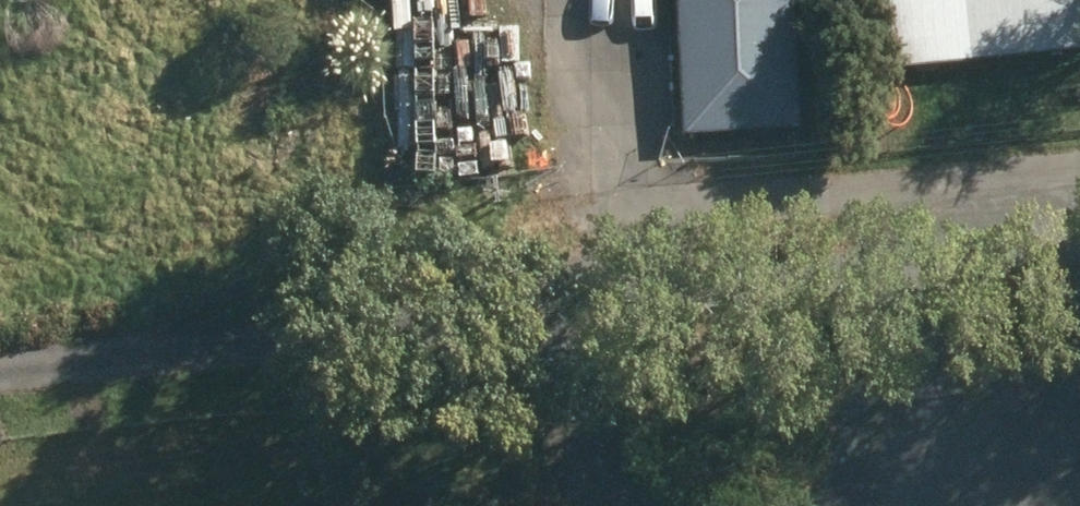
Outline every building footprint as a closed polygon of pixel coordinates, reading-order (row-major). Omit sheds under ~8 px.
[(695,133),(787,128),(785,86),(789,87),(784,0),(777,0),(770,1),(770,0),(682,0),(683,6),(688,6),(695,133)] [(889,70),(963,65),(1079,55),(1079,6),(1079,0),(884,0),(889,70)]
